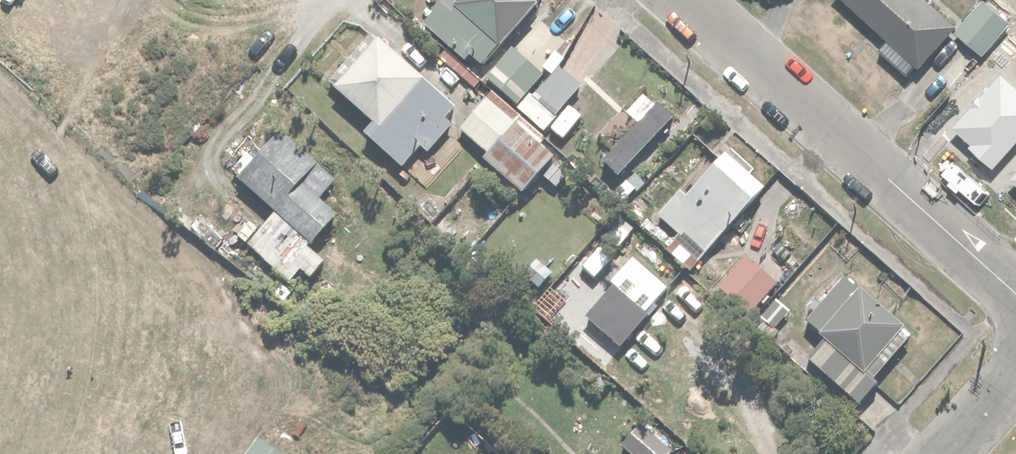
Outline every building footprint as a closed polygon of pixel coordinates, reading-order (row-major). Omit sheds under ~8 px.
[(423,18),(450,41),(439,55),(470,82),(541,0),(439,0),(423,18)] [(953,21),(931,0),(846,0),(883,36),(871,49),(901,77),(953,21)] [(949,30),(977,53),(1008,18),(1015,8),(1015,0),(974,0),(949,30)] [(566,46),(534,18),(485,75),(518,103),(566,46)] [(977,53),(949,86),(976,109),(1015,63),(1015,26),(1008,18),(977,53)] [(373,31),(330,78),(373,118),(363,129),(401,163),(420,143),(426,148),(450,122),(446,118),(455,108),(373,31)] [(546,132),(490,86),(458,125),(487,148),(482,154),(528,191),(539,177),(555,190),(567,175),(548,160),(556,151),(541,139),(546,132)] [(1010,138),(996,126),(980,144),(1015,177),(1015,132),(1010,138)] [(322,196),(337,178),(276,127),(255,152),(249,147),(229,169),(273,206),(259,223),(251,216),(238,232),(299,284),(309,272),(311,275),(327,256),(311,242),(338,210),(322,196)] [(687,267),(762,184),(724,149),(686,191),(679,186),(654,214),(673,231),(662,244),(687,267)] [(717,284),(750,311),(775,279),(743,253),(717,284)] [(523,272),(545,290),(559,274),(538,255),(523,272)] [(852,397),(911,330),(847,274),(807,319),(825,335),(806,356),(852,397)] [(616,282),(586,315),(621,346),(651,313),(616,282)] [(851,410),(874,431),(894,408),(870,388),(851,410)] [(634,453),(663,453),(673,443),(642,417),(620,442),(634,453)] [(259,433),(244,453),(288,453),(259,433)]
